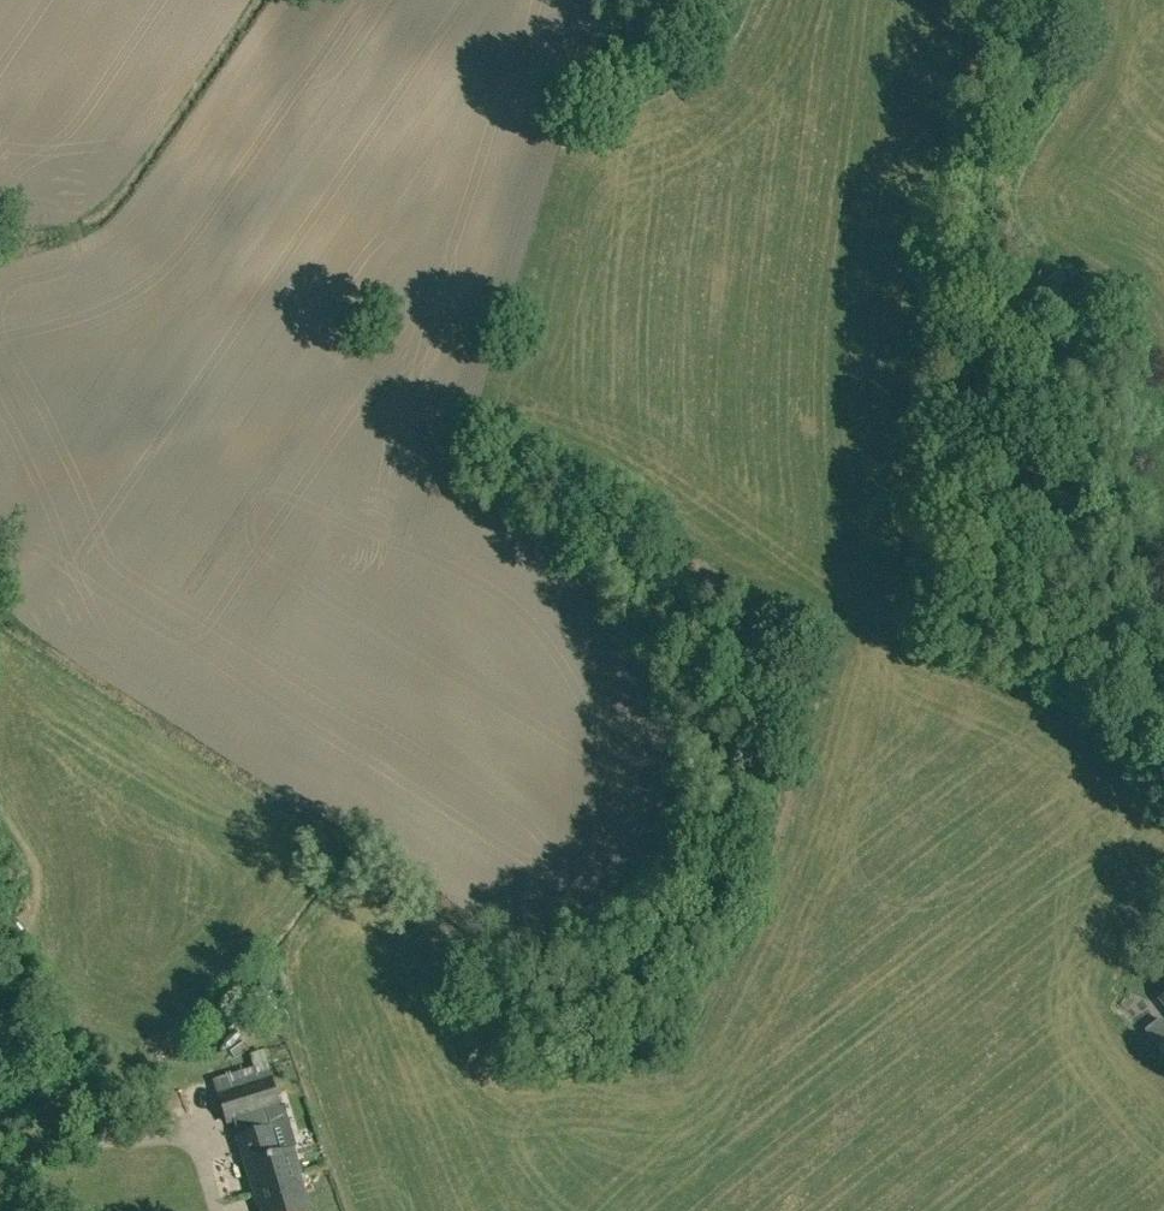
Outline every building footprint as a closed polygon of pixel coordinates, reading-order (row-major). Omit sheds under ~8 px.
[(271,1076),(218,1092),(227,1126),(282,1108),(271,1076)] [(262,1210),(308,1210),(297,1174),(300,1173),(292,1149),(278,1154),(266,1113),(238,1122),(245,1147),(241,1149),(255,1195),(261,1193),(264,1204),(261,1205),(262,1210)]
